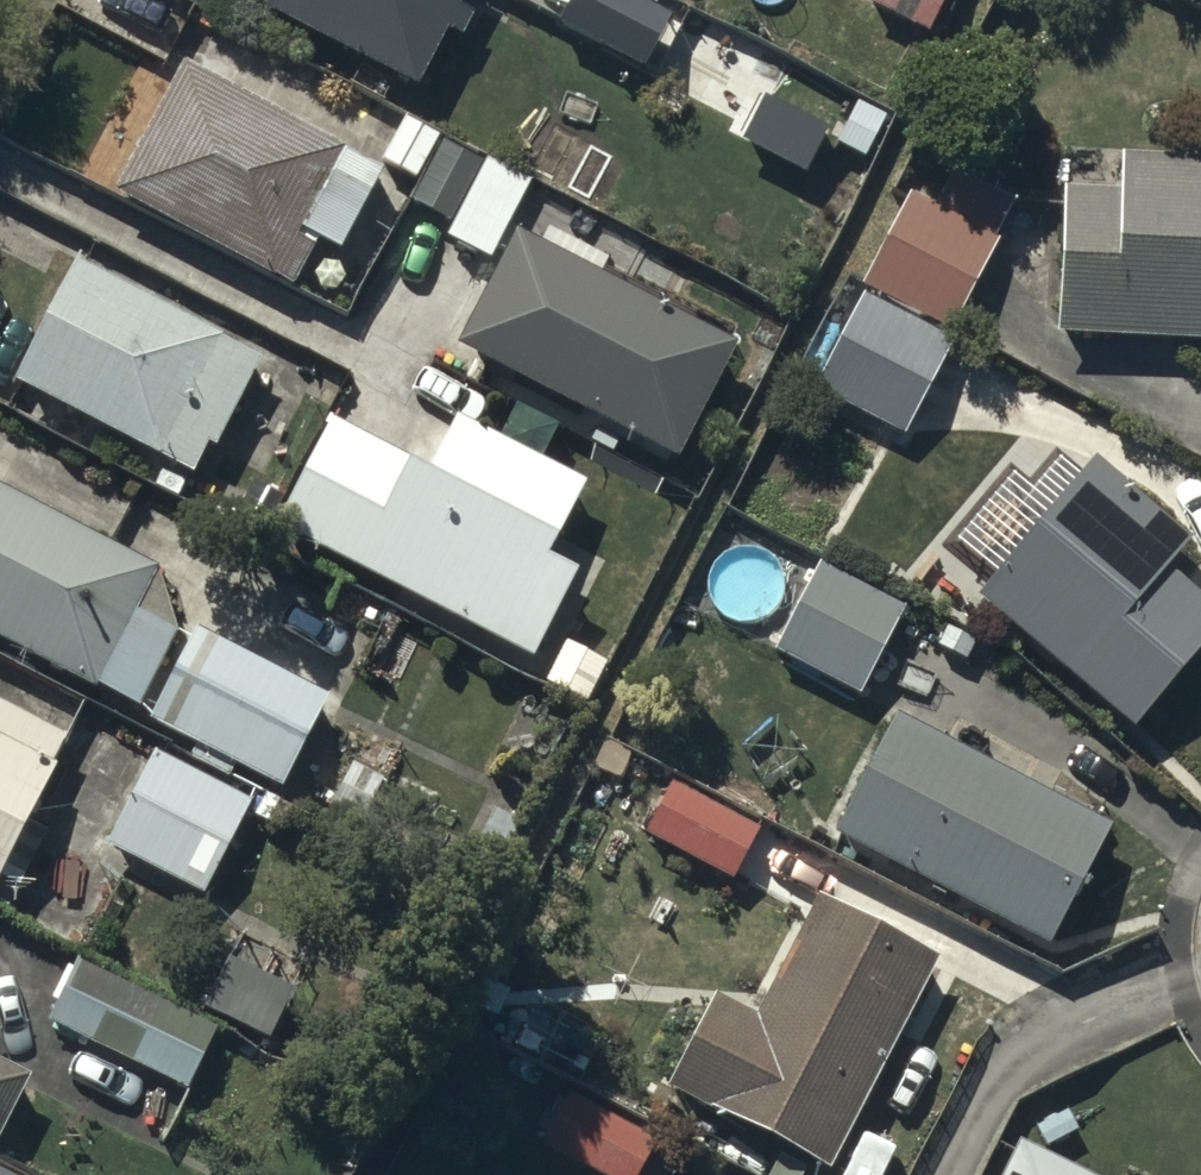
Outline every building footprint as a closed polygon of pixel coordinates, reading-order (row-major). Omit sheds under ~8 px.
[(419,76),(447,22),(460,29),(470,9),(456,2),(457,0),(270,0),(419,76)] [(651,0),(562,0),(556,11),(641,57),(667,9),(651,0)] [(926,24),(938,0),(876,0),(926,24)] [(336,138),(180,53),(109,182),(287,279),(311,236),(289,224),(336,138)] [(597,137),(543,109),(518,157),(572,184),(597,137)] [(434,131),(404,114),(383,153),(412,170),(434,131)] [(478,155),(440,136),(412,194),(450,212),(478,155)] [(1120,145),(1118,182),(1060,179),(1053,327),(1200,334),(1200,149),(1120,145)] [(1009,197),(922,151),(857,273),(944,318),(1009,197)] [(529,177),(486,155),(448,228),(491,250),(529,177)] [(728,338),(515,223),(454,334),(667,450),(728,338)] [(259,345),(74,251),(12,372),(189,462),(204,434),(211,438),(259,345)] [(948,338),(862,292),(814,381),(901,427),(948,338)] [(551,523),(328,407),(272,514),(527,646),(571,563),(539,546),(551,523)] [(580,475),(453,410),(429,456),(557,520),(580,475)] [(1092,451),(981,586),(1136,713),(1200,634),(1200,594),(1166,565),(1192,534),(1092,451)] [(182,478),(161,467),(154,479),(175,491),(182,478)] [(0,478),(0,625),(135,698),(172,629),(151,559),(0,478)] [(901,601),(816,558),(773,643),(858,685),(901,601)] [(974,638),(945,622),(935,640),(964,656),(974,638)] [(323,691),(195,624),(148,713),(276,780),(323,691)] [(1102,822),(893,712),(832,827),(1042,937),(1102,822)] [(0,728),(0,866),(18,875),(44,825),(25,815),(55,756),(0,728)] [(250,793),(154,745),(108,838),(204,885),(250,793)] [(382,775),(351,761),(332,801),(363,816),(382,775)] [(757,825),(670,778),(644,827),(731,873),(757,825)] [(754,1009),(711,987),(663,1078),(825,1162),(935,951),(816,890),(754,1009)] [(290,983),(227,952),(204,1000),(266,1030),(290,983)] [(214,1022),(77,954),(47,1015),(184,1083),(214,1022)] [(507,988),(483,976),(473,996),(497,1008),(507,988)] [(27,1067),(0,1053),(0,1119),(27,1067)] [(570,1088),(542,1138),(611,1174),(631,1174),(653,1134),(570,1088)] [(1019,1137),(1000,1174),(1096,1174),(1019,1137)] [(0,1166),(0,1174),(18,1174),(0,1166)]
